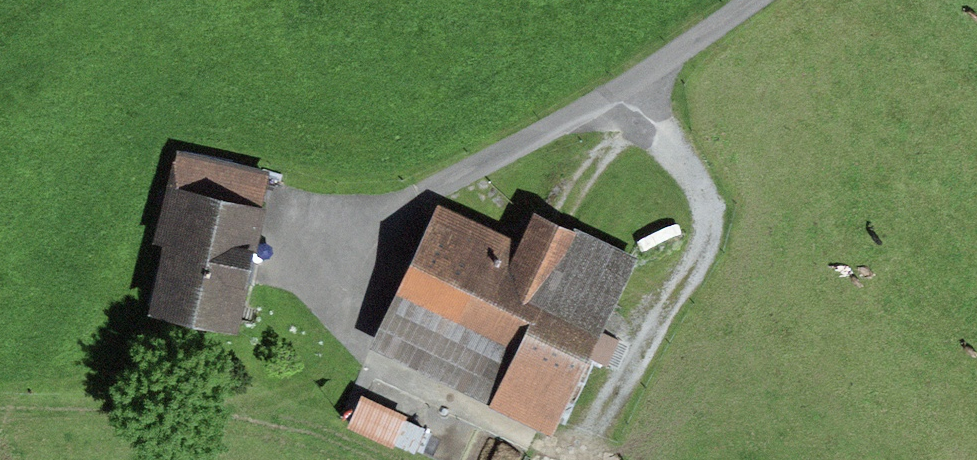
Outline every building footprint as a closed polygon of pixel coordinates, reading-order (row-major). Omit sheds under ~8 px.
[(269,179),(169,159),(139,313),(239,332),(269,179)] [(511,248),(431,221),(371,332),(547,426),(631,271),(528,221),(511,248)]
